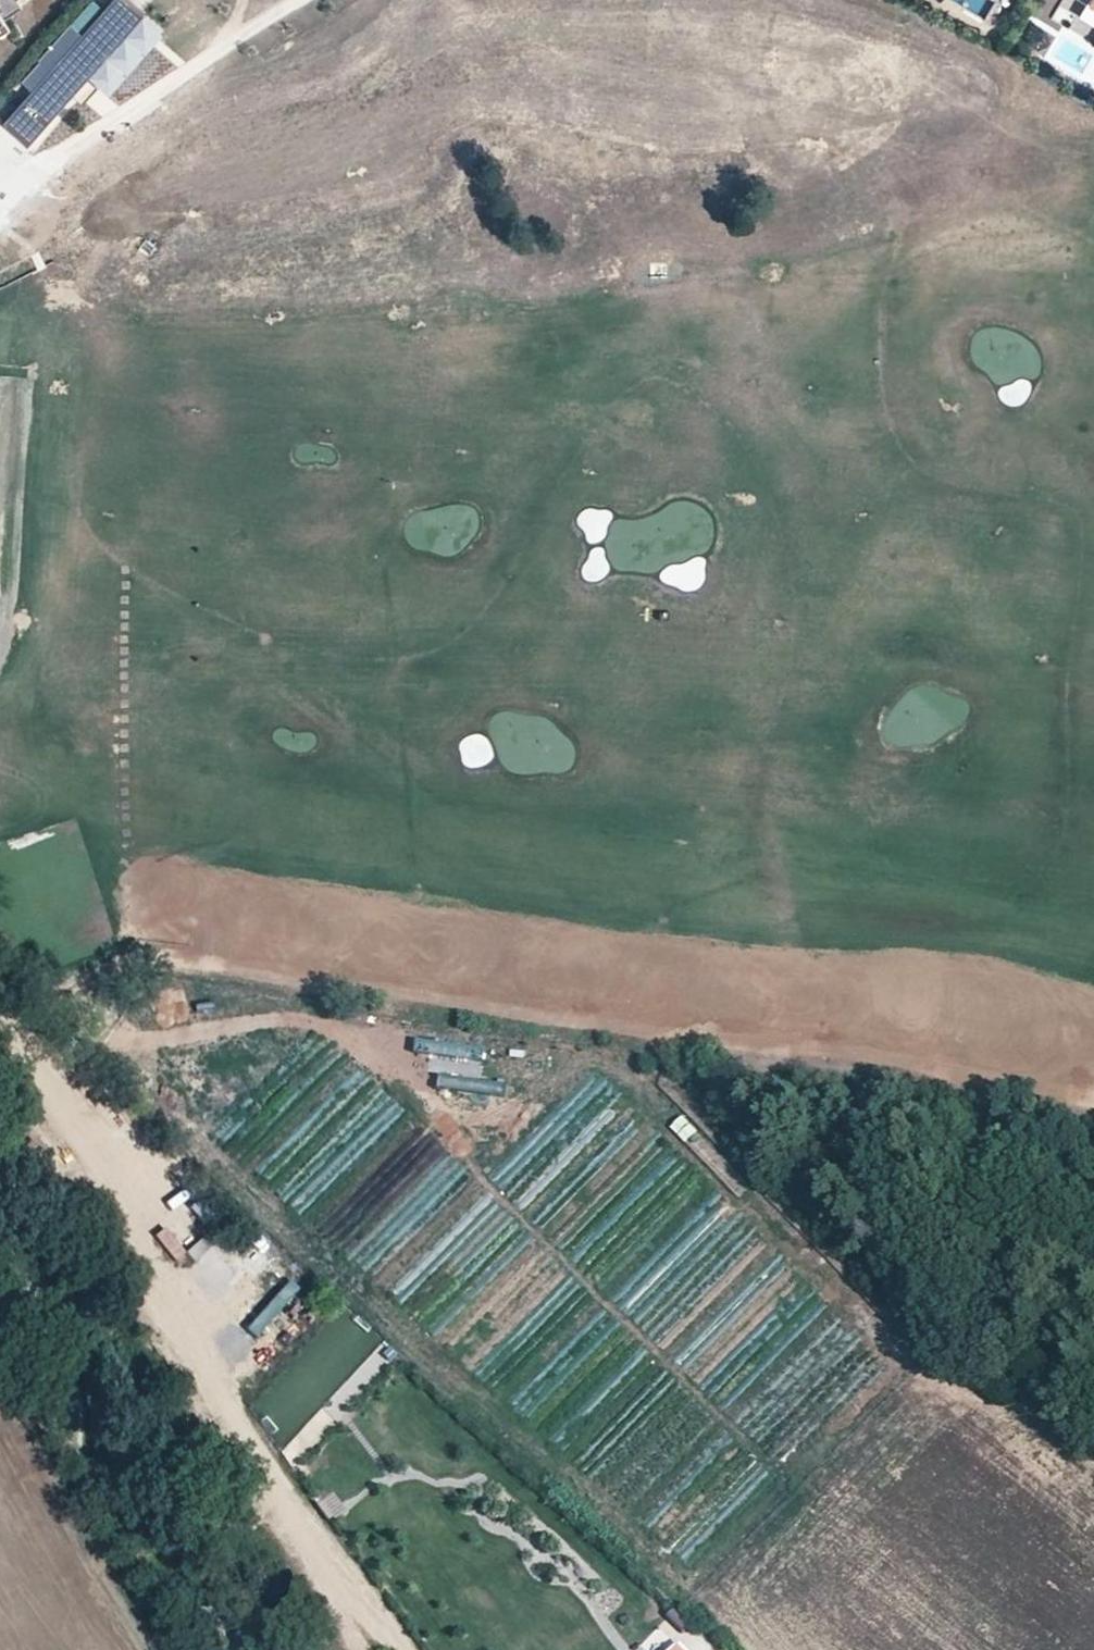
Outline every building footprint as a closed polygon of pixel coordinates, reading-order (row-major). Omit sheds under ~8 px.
[(19,5),(16,0),(0,0),(0,17),(19,5)] [(124,0),(113,0),(3,128),(28,149),(88,79),(109,97),(164,33),(124,0)] [(687,1634),(670,1649),(703,1649),(687,1634)]
